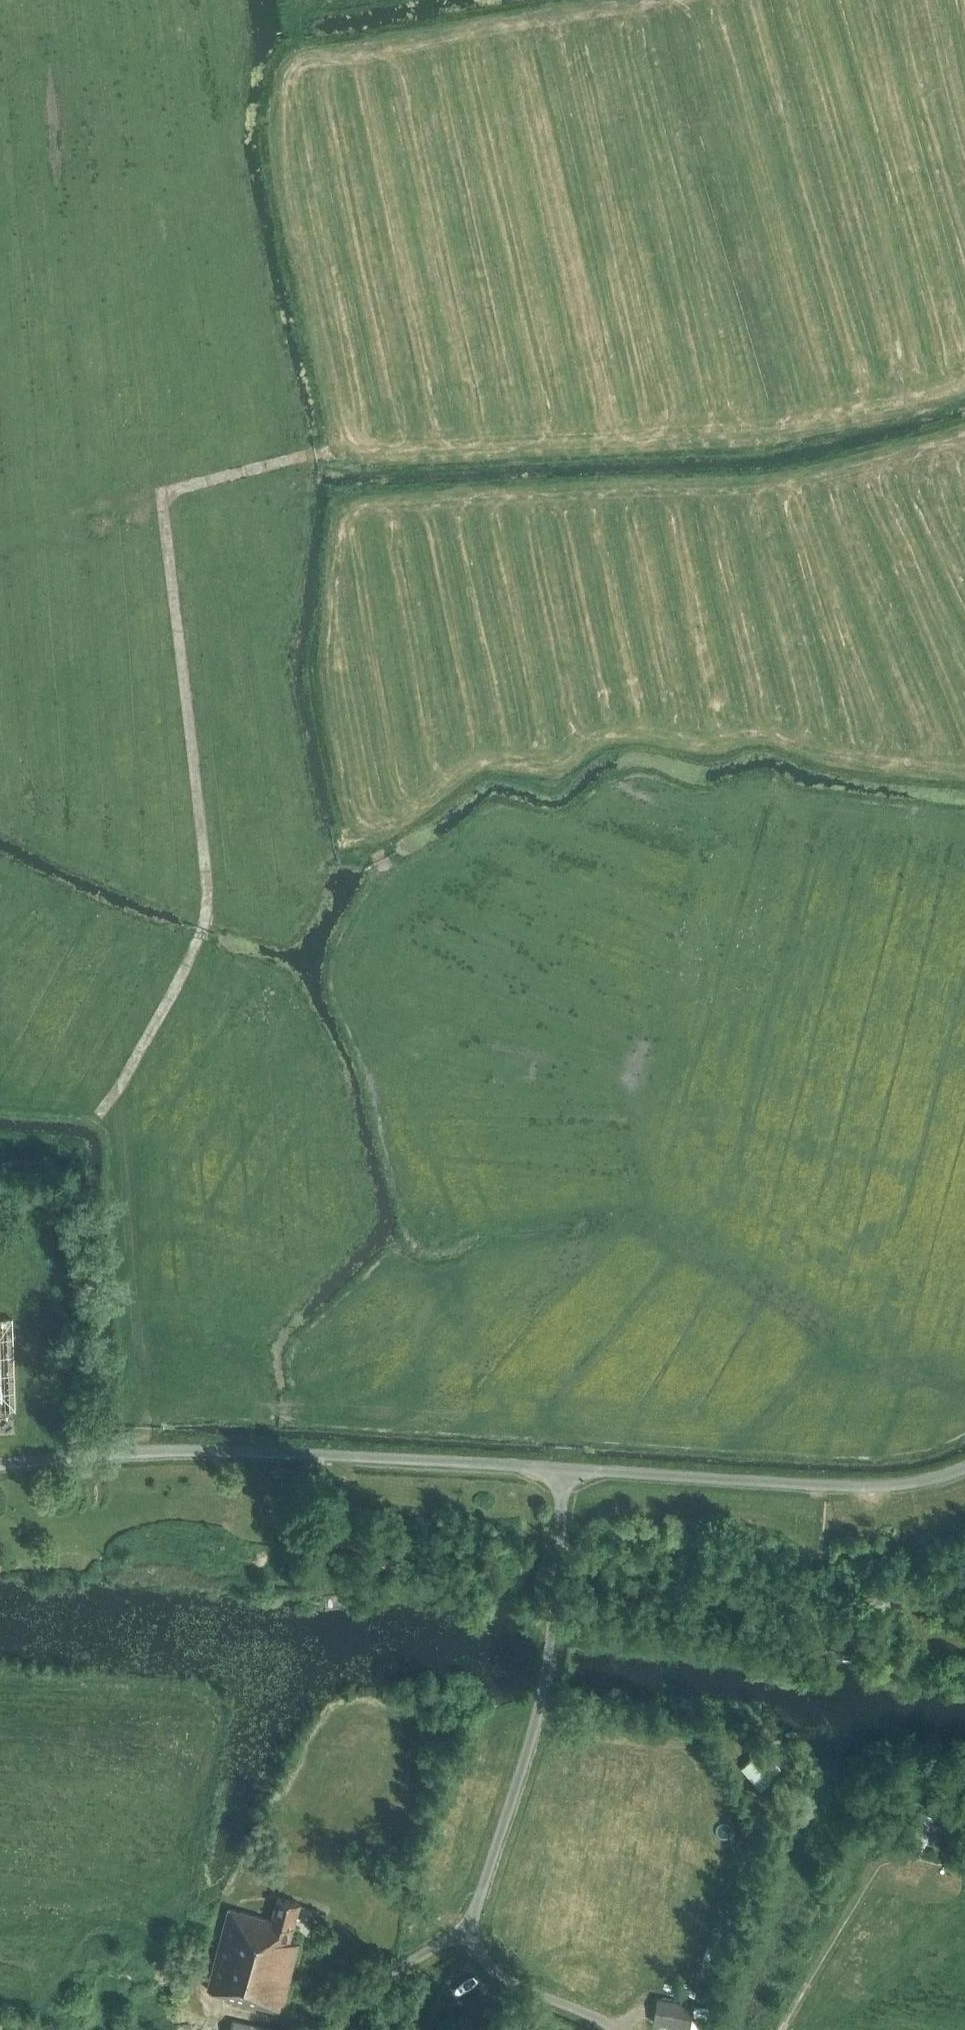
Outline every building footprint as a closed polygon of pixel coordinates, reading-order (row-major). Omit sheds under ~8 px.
[(16,1409),(13,1318),(0,1318),(0,1410),(16,1409)] [(755,1733),(742,1744),(746,1750),(759,1739),(755,1733)] [(750,1751),(756,1757),(763,1751),(758,1745),(750,1751)] [(922,1805),(913,1842),(927,1846),(928,1839),(940,1842),(948,1812),(922,1805)] [(225,1997),(282,2012),(299,1943),(290,1941),(300,1904),(278,1898),(272,1920),(230,1908),(207,1989),(226,1994),(225,1997)] [(674,1987),(673,1994),(686,1996),(687,1990),(685,1987),(677,1985),(674,1987)] [(688,2024),(692,2000),(656,1994),(652,2019),(688,2024)] [(232,2019),(230,2029),(278,2029),(232,2019)]
